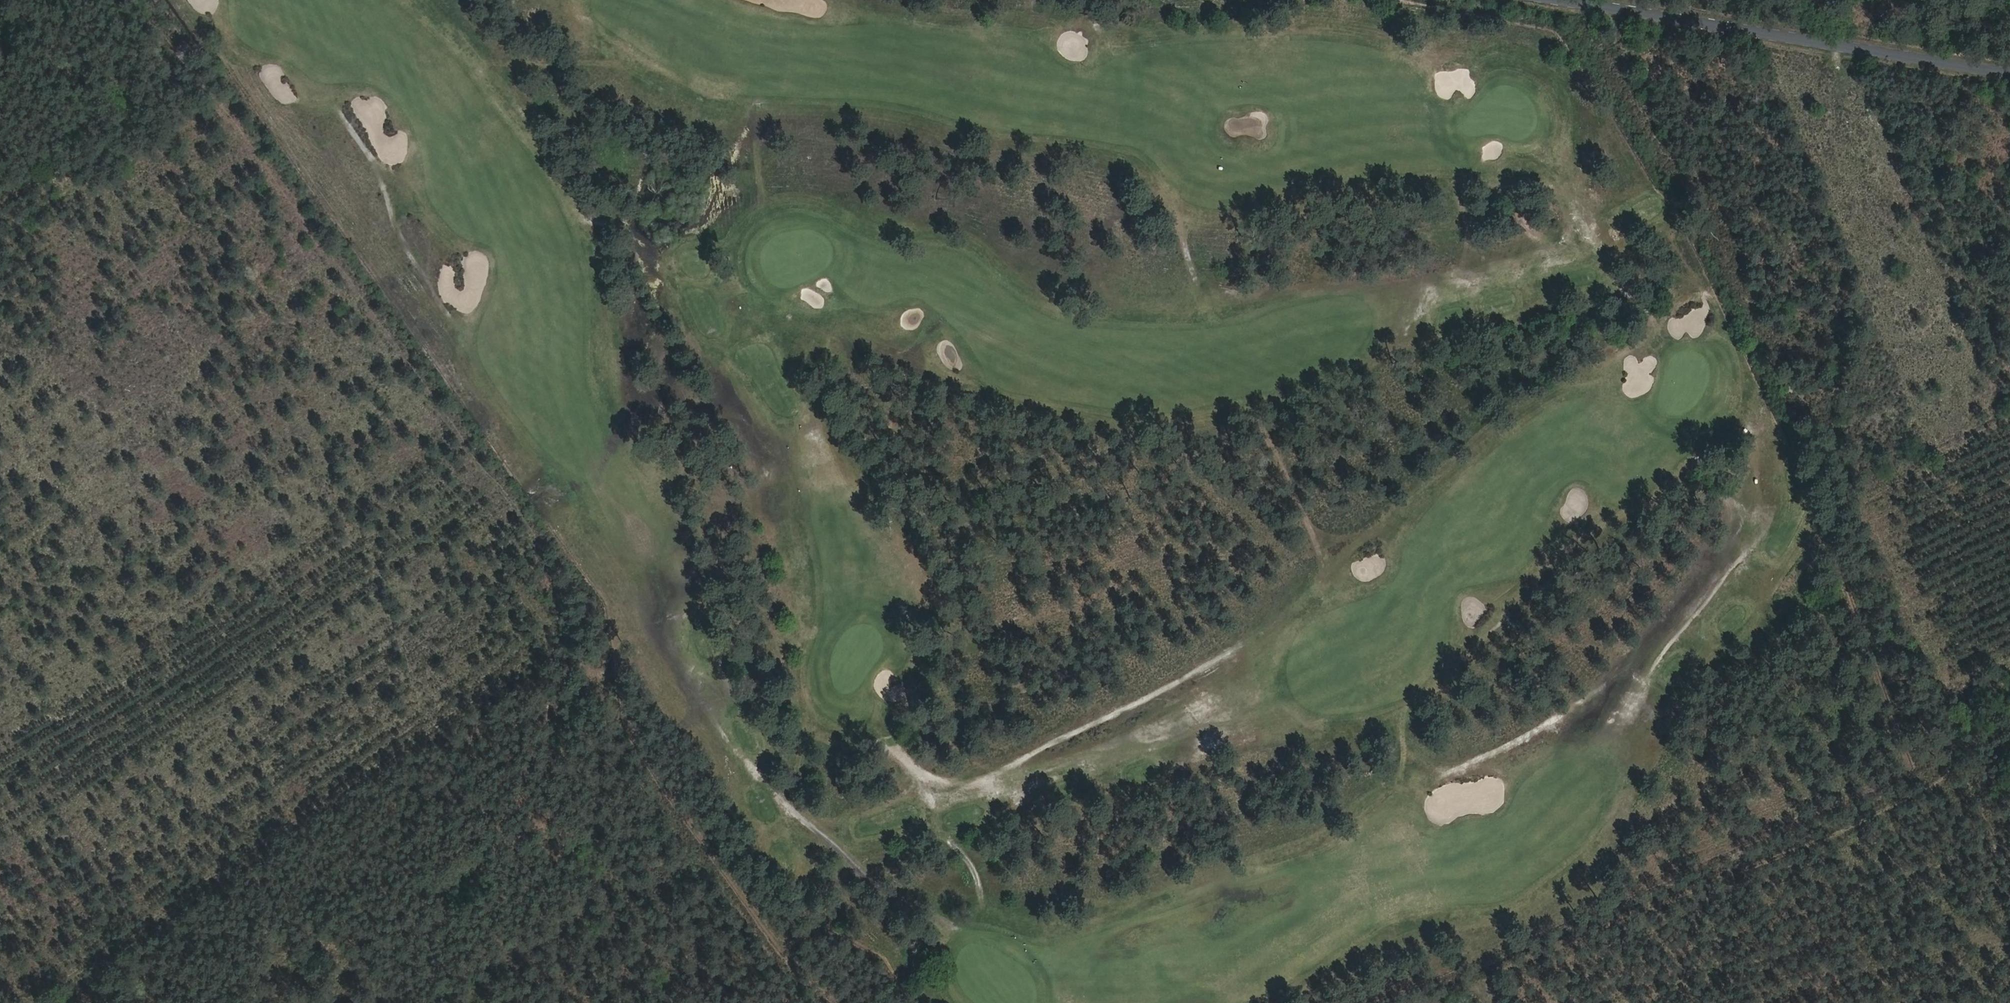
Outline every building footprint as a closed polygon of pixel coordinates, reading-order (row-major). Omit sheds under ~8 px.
[(1342,494),(1347,484),(1338,480),(1333,489),(1342,494)]
